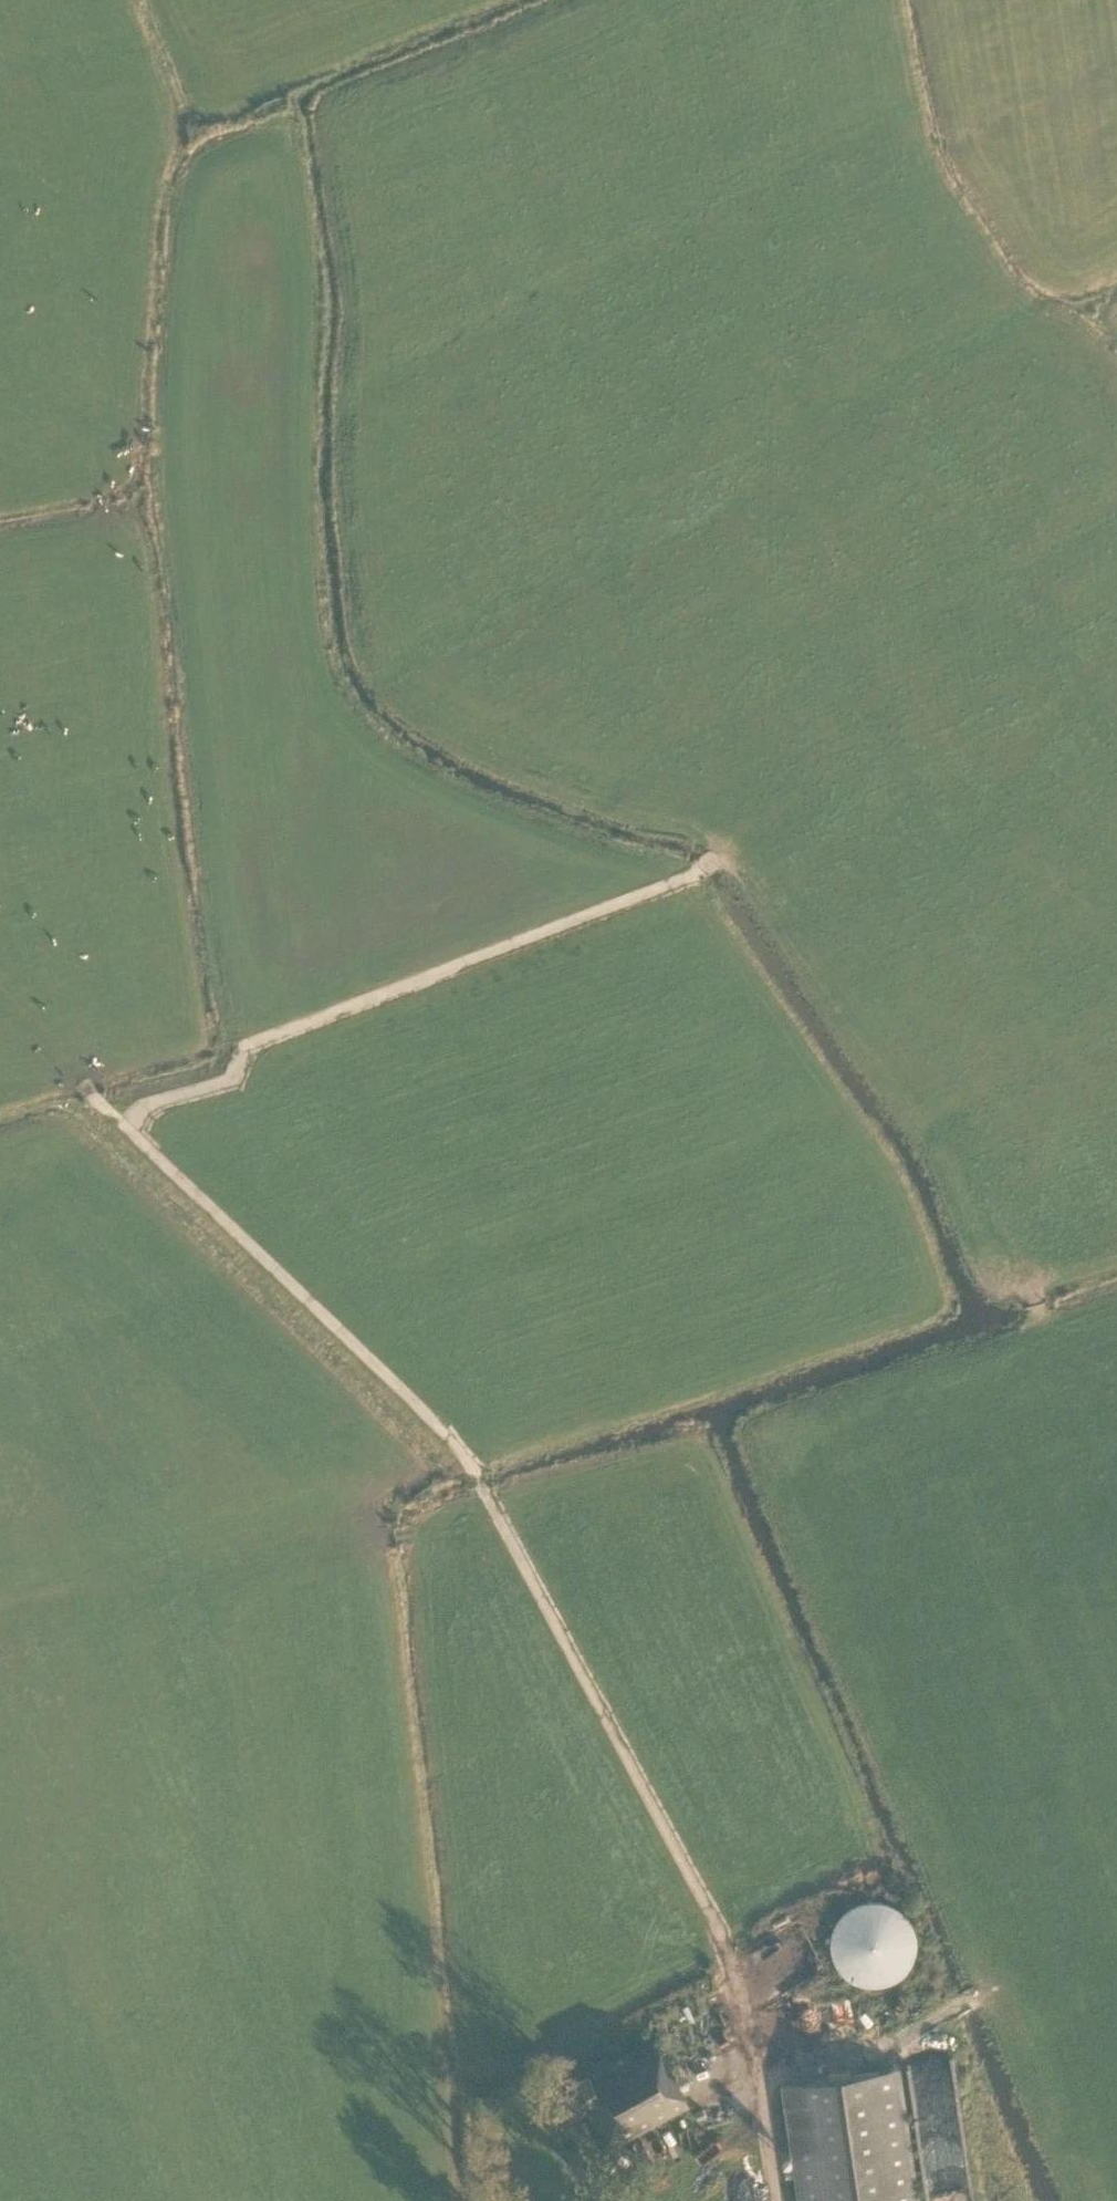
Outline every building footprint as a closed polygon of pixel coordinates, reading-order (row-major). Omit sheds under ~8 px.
[(881,1898),(873,1898),(866,1898),(861,1900),(854,1903),(848,1907),(842,1913),(838,1919),(835,1926),(833,1933),(832,1941),(833,1948),(835,1956),(838,1963),(842,1969),(848,1974),(854,1979),(861,1982),(868,1984),(875,1984),(888,1982),(895,1979),(901,1974),(906,1969),(911,1963),(914,1956),(916,1949),(917,1941),(916,1934),(914,1926),(911,1919),(906,1913),(901,1908),(895,1904),(888,1900),(881,1898)] [(689,2104),(653,2041),(543,2103),(557,2128),(584,2112),(607,2153),(689,2104)] [(899,2066),(782,2083),(799,2200),(918,2200),(899,2066)]
